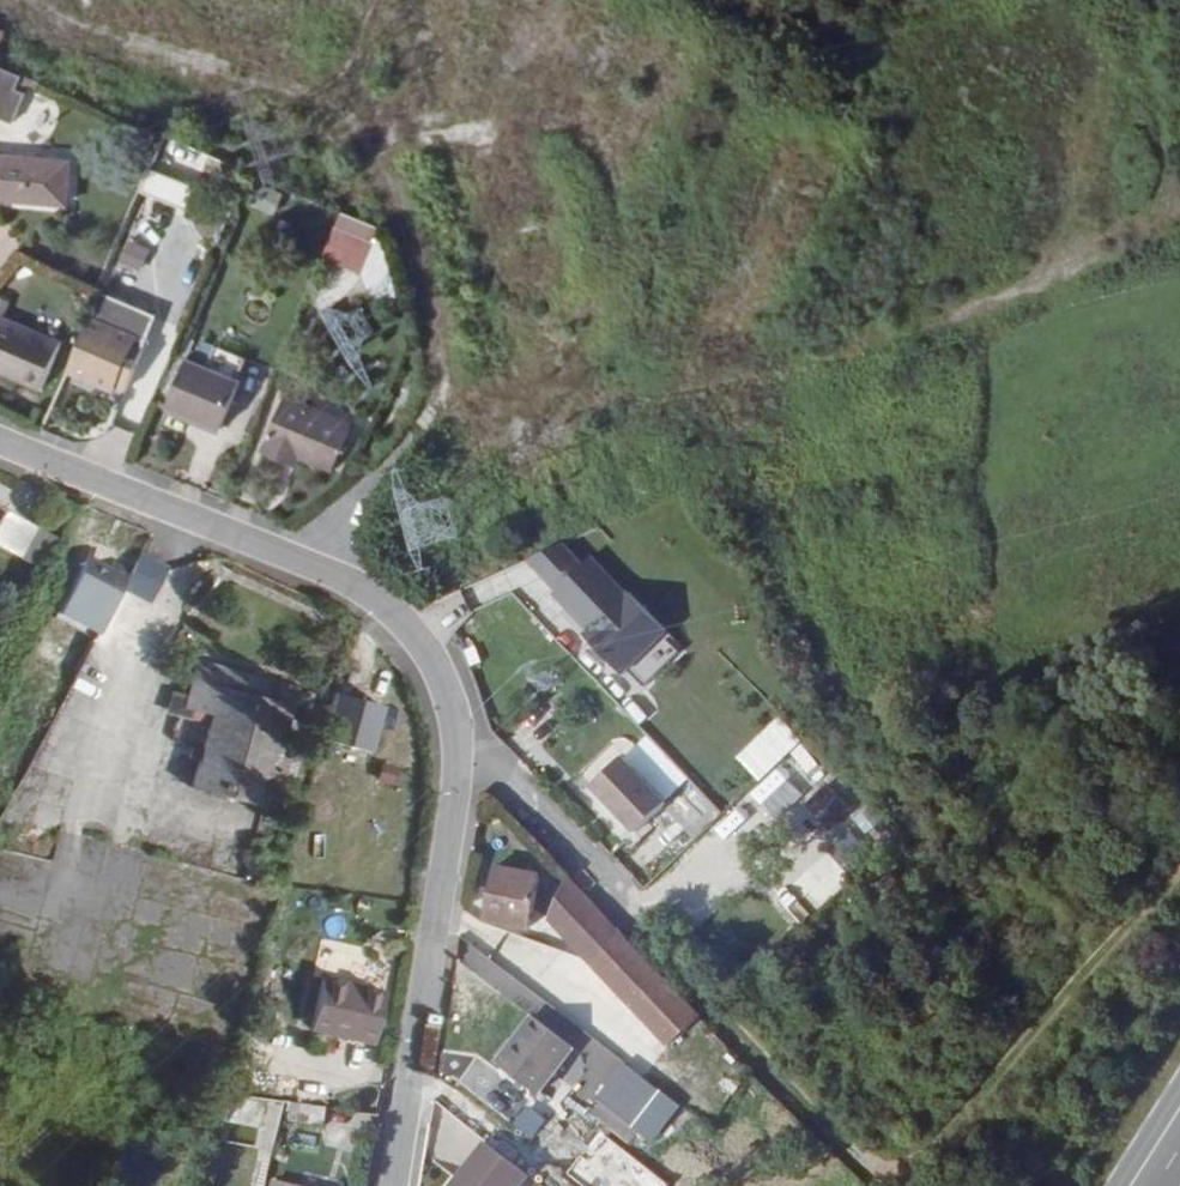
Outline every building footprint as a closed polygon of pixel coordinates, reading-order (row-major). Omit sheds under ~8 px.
[(14,117),(27,86),(0,76),(0,111),(14,117)] [(72,157),(0,151),(0,186),(8,186),(7,195),(70,200),(72,157)] [(246,236),(290,237),(290,207),(246,206),(246,236)] [(356,266),(375,223),(337,207),(319,250),(356,266)] [(61,335),(0,308),(0,355),(6,358),(3,366),(40,383),(61,335)] [(87,310),(65,364),(111,383),(113,379),(124,384),(142,339),(132,335),(134,330),(87,310)] [(237,374),(185,352),(165,397),(217,420),(237,374)] [(333,455),(351,409),(283,382),(261,437),(285,447),(289,438),(333,455)] [(165,397),(160,407),(212,429),(217,420),(165,397)] [(29,517),(4,505),(0,513),(0,540),(14,546),(29,517)] [(23,551),(36,521),(29,517),(14,546),(23,551)] [(36,521),(23,551),(42,560),(57,529),(36,521)] [(557,533),(518,575),(625,673),(641,656),(654,668),(677,644),(557,533)] [(145,596),(160,565),(132,553),(118,584),(145,596)] [(112,595),(123,572),(82,554),(72,577),(112,595)] [(47,618),(91,638),(111,595),(66,575),(47,618)] [(286,742),(298,676),(198,659),(192,690),(189,704),(215,709),(201,780),(277,792),(281,770),(294,771),(298,744),(286,742)] [(192,690),(175,688),(171,707),(194,712),(194,705),(189,704),(192,690)] [(362,753),(369,702),(321,696),(315,747),(362,753)] [(806,776),(817,766),(774,719),(731,759),(754,784),(786,754),(806,776)] [(579,788),(623,836),(660,803),(615,755),(579,788)] [(765,799),(788,776),(778,766),(755,790),(765,799)] [(824,785),(800,806),(826,835),(849,814),(824,785)] [(841,873),(881,840),(863,818),(823,851),(841,873)] [(529,929),(540,876),(496,867),(485,920),(529,929)] [(551,917),(728,1098),(750,1065),(565,871),(551,917)] [(331,975),(319,1024),(380,1040),(393,989),(331,975)] [(508,1070),(536,1092),(571,1045),(531,1016),(498,1062),(508,1070)] [(597,1097),(648,1139),(665,1117),(648,1103),(659,1090),(624,1061),(597,1097)] [(497,1084),(523,1105),(536,1092),(508,1070),(497,1084)] [(292,1076),(267,1071),(260,1100),(285,1106),(292,1076)] [(665,1117),(677,1102),(659,1090),(648,1103),(665,1117)] [(300,1097),(295,1118),(334,1125),(338,1104),(300,1097)] [(489,1146),(459,1185),(525,1185),(531,1178),(489,1146)] [(278,1185),(313,1185),(280,1178),(278,1185)]
